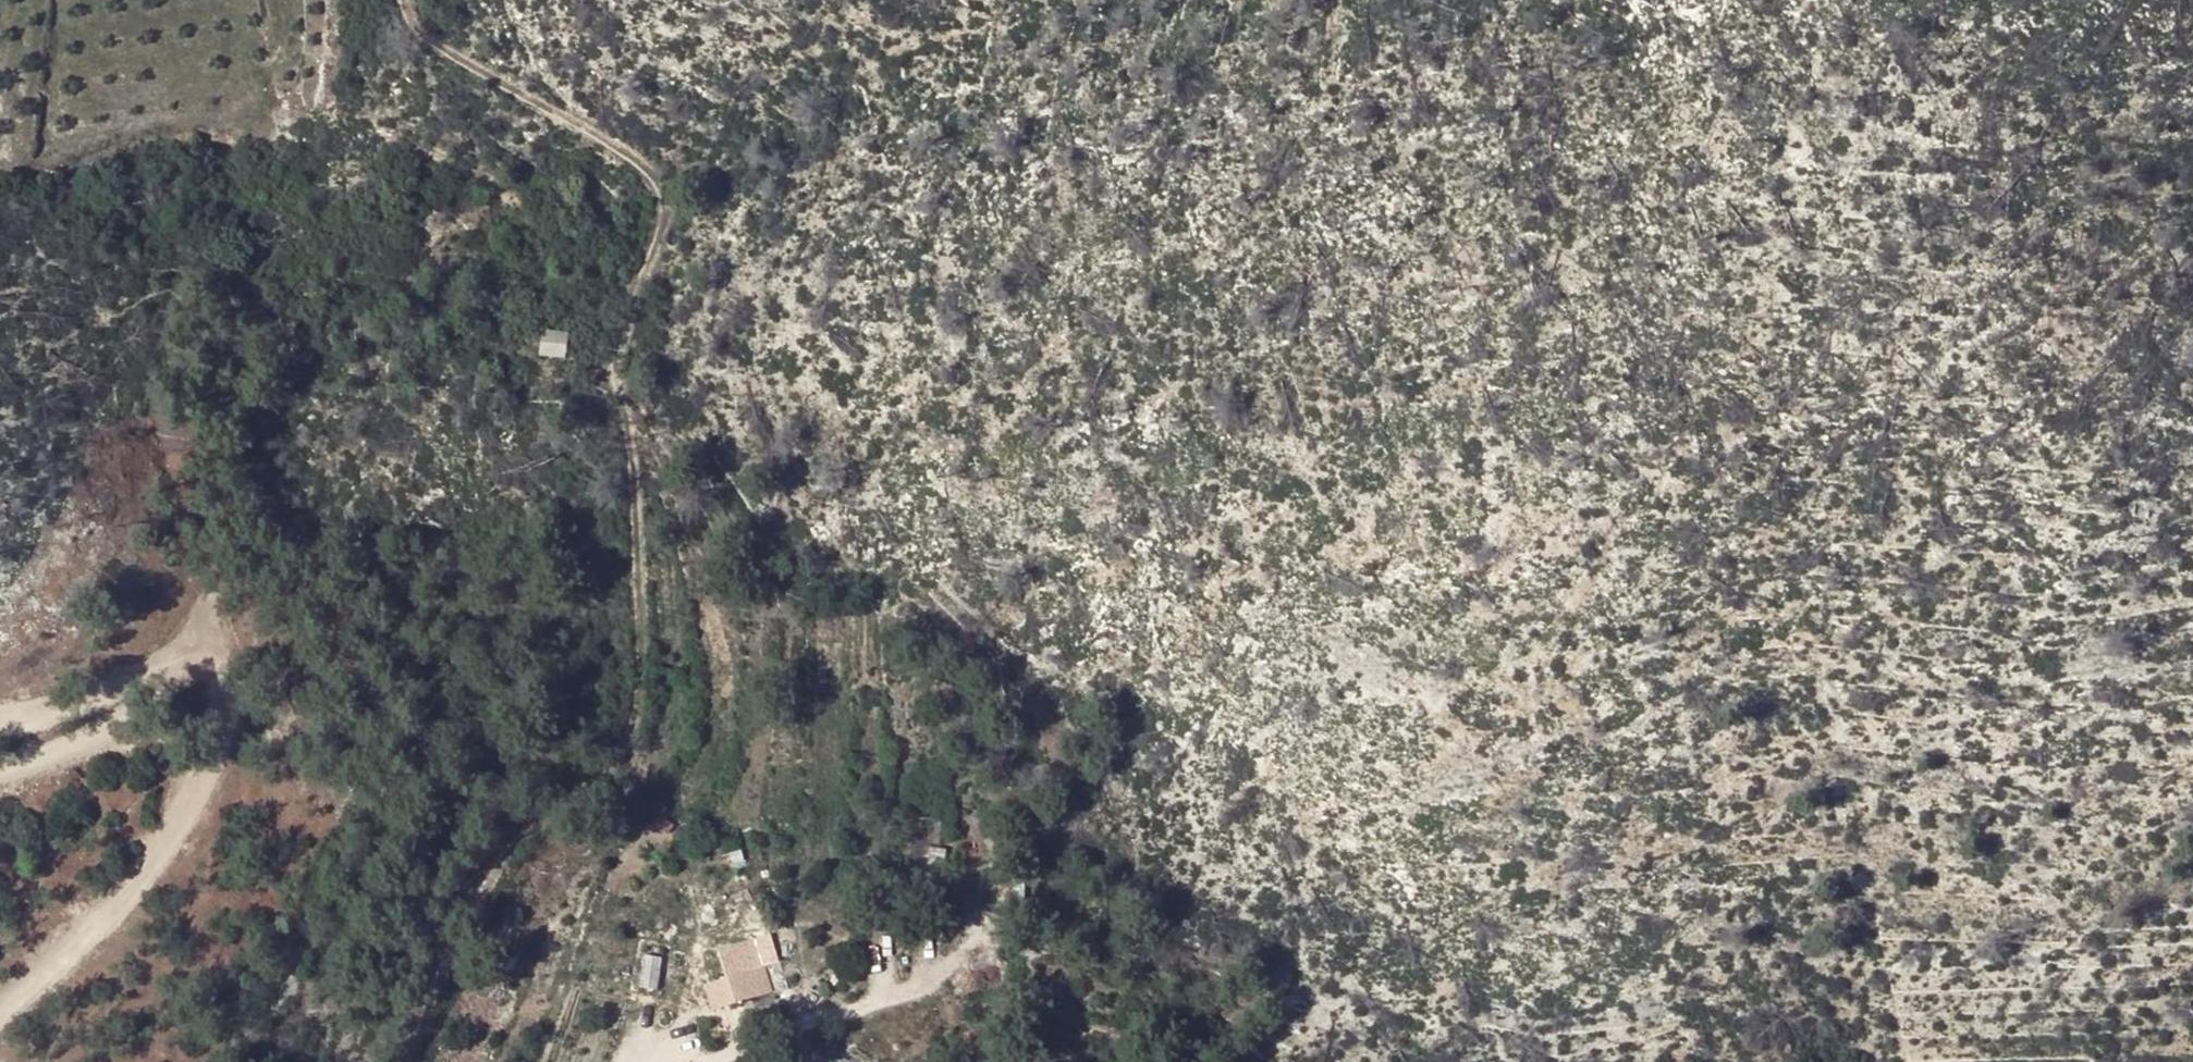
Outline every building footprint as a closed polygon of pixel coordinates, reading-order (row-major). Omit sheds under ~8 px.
[(540,335),(536,361),(566,365),(569,337),(540,335)] [(722,991),(700,997),(703,1021),(766,1006),(751,954),(716,962),(722,991)]
